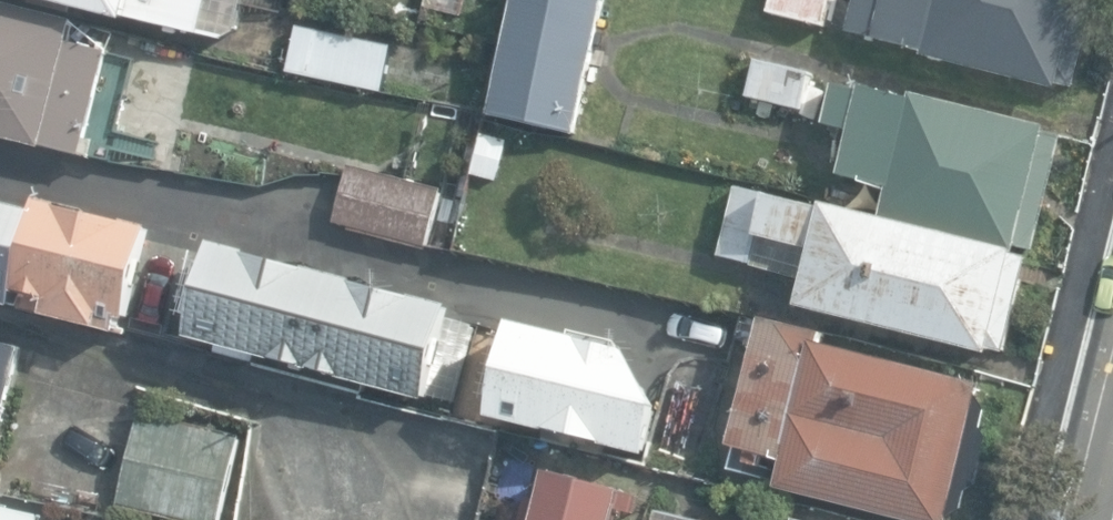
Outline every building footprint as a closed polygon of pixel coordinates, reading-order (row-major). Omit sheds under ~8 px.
[(199,38),(205,13),(223,18),(228,0),(38,0),(199,38)] [(463,17),(468,0),(425,0),(424,6),(463,17)] [(578,136),(609,0),(520,0),(493,116),(578,136)] [(825,26),(831,0),(772,0),(769,13),(825,26)] [(1059,88),(1060,84),(1074,87),(1096,0),(859,0),(851,32),(927,51),(926,55),(1059,88)] [(84,158),(110,54),(72,44),(77,23),(0,4),(0,137),(84,158)] [(288,74),(383,94),(393,46),(298,26),(288,74)] [(749,100),(801,112),(810,73),(758,62),(749,100)] [(881,211),(1030,248),(1059,131),(1042,127),(1043,122),(911,90),(909,96),(832,77),(821,120),(847,126),(836,170),(888,183),(881,211)] [(509,139),(481,134),(473,178),(501,183),(509,139)] [(335,224),(425,248),(440,190),(350,166),(335,224)] [(800,299),(988,345),(990,340),(1006,344),(1030,248),(881,211),(734,175),(716,251),(806,273),(800,299)] [(128,337),(156,229),(43,199),(37,215),(0,205),(0,303),(17,307),(21,291),(50,298),(45,315),(128,337)] [(189,337),(428,401),(454,307),(218,243),(189,337)] [(494,417),(652,459),(664,405),(631,343),(518,317),(514,335),(501,332),(485,392),(500,396),(494,417)] [(910,519),(951,519),(951,518),(965,511),(970,493),(979,488),(990,439),(986,430),(990,412),(981,397),(984,386),(824,346),(827,335),(766,320),(734,447),(789,461),(782,488),(910,519)] [(22,349),(0,344),(0,445),(22,349)] [(173,519),(218,519),(238,438),(140,414),(118,506),(173,519)] [(628,492),(599,485),(573,478),(554,473),(542,519),(620,519),(628,492)] [(43,517),(0,508),(0,519),(43,519),(43,517)]
